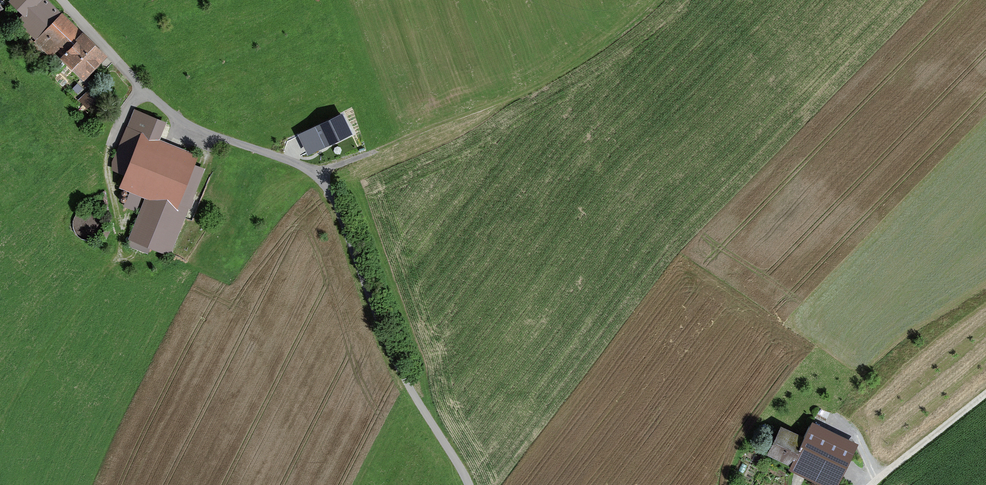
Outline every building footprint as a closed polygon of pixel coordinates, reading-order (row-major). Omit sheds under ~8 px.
[(46,0),(15,0),(12,3),(26,16),(18,24),(38,42),(63,15),(46,0)] [(63,15),(38,42),(56,59),(81,32),(63,15)] [(109,56),(86,34),(64,57),(88,79),(109,56)] [(342,112),(300,131),(309,151),(351,131),(342,112)] [(165,125),(135,113),(113,168),(128,175),(122,189),(148,200),(133,238),(172,254),(205,173),(194,168),(198,157),(159,141),(165,125)] [(815,424),(808,440),(784,429),(773,454),(797,465),(795,470),(829,484),(841,484),(860,444),(815,424)]
